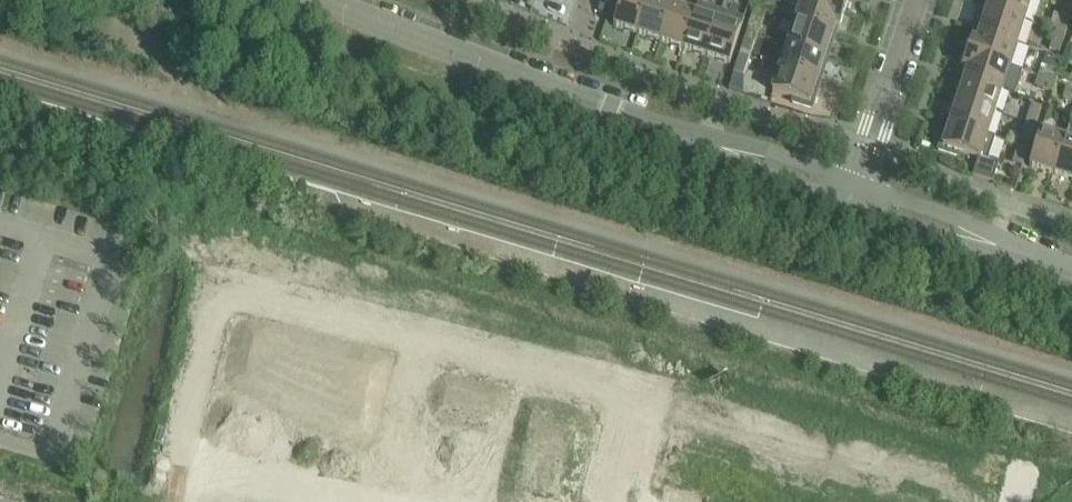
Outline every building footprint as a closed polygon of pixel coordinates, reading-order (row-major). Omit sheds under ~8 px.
[(614,29),(638,36),(650,0),(624,0),(614,29)] [(675,0),(650,0),(638,36),(661,44),(672,8),(675,0)] [(803,2),(845,15),(849,1),(847,0),(798,0),(803,2)] [(1031,0),(988,0),(984,10),(1025,23),(1033,1),(1031,0)] [(1063,11),(1071,13),(1071,0),(1067,0),(1063,11)] [(845,15),(803,2),(795,24),(833,37),(836,28),(840,30),(845,15)] [(695,16),(672,8),(661,44),(683,51),(695,16)] [(1025,23),(984,10),(980,24),(983,26),(980,34),(1018,46),(1025,23)] [(718,23),(695,16),(683,51),(706,59),(718,23)] [(762,21),(753,18),(747,34),(757,37),(762,21)] [(1066,37),(1071,21),(1061,18),(1056,33),(1066,37)] [(706,59),(730,66),(741,31),(718,23),(706,59)] [(833,37),(795,24),(788,47),(829,60),(833,46),(830,45),(833,37)] [(1066,37),(1056,33),(1051,49),(1061,52),(1066,37)] [(757,37),(747,34),(742,49),(752,53),(757,37)] [(1018,46),(980,34),(978,43),(973,41),(968,55),(1010,69),(1018,46)] [(788,47),(780,44),(772,67),(781,70),(818,82),(821,74),(824,75),(829,60),(788,47)] [(1010,69),(968,55),(964,70),(968,71),(965,80),(1003,92),(1010,69)] [(745,75),(750,60),(740,57),(735,72),(745,75)] [(1056,84),(1060,74),(1044,69),(1041,79),(1056,84)] [(818,82),(781,70),(773,94),(794,100),(792,105),(812,111),(819,92),(815,91),(818,82)] [(1056,84),(1041,79),(1038,89),(1053,94),(1056,84)] [(1003,92),(965,80),(962,90),(959,88),(955,102),(995,115),(1003,92)] [(1067,89),(1063,100),(1071,103),(1071,91),(1067,89)] [(995,115),(955,102),(950,116),(954,117),(951,125),(988,138),(988,137),(995,115)] [(1036,128),(1041,112),(1031,109),(1026,125),(1036,128)] [(945,133),(938,152),(958,159),(959,154),(979,161),(974,178),(993,185),(999,165),(989,162),(996,140),(988,137),(988,138),(951,125),(948,134),(945,133)] [(1036,128),(1026,125),(1021,140),(1031,144),(1036,128)] [(1054,176),(1071,182),(1071,132),(1068,130),(1065,141),(1054,176)] [(1065,141),(1042,133),(1030,169),(1054,176),(1065,141)] [(1019,147),(1014,163),(1024,166),(1029,151),(1019,147)] [(872,278),(875,267),(865,264),(861,274),(872,278)]
